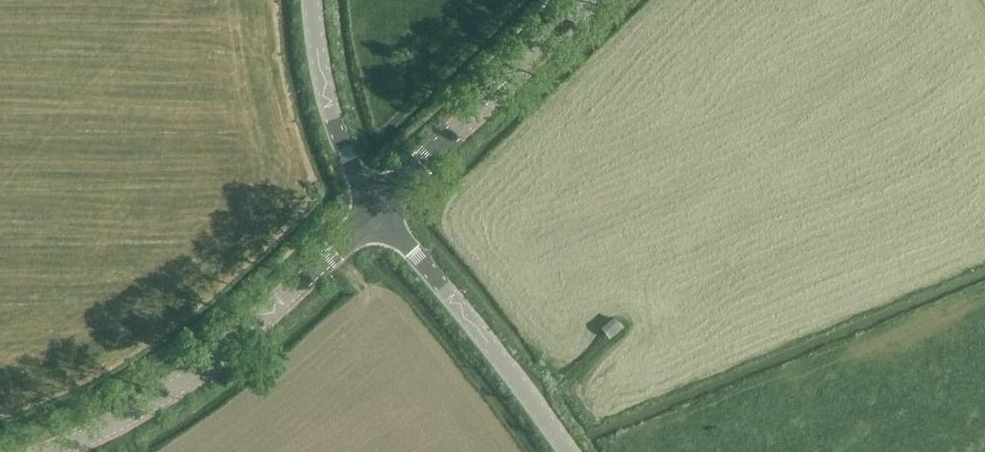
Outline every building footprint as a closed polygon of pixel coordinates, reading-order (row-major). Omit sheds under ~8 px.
[(601,328),(610,338),(623,327),(614,317),(601,328)]
